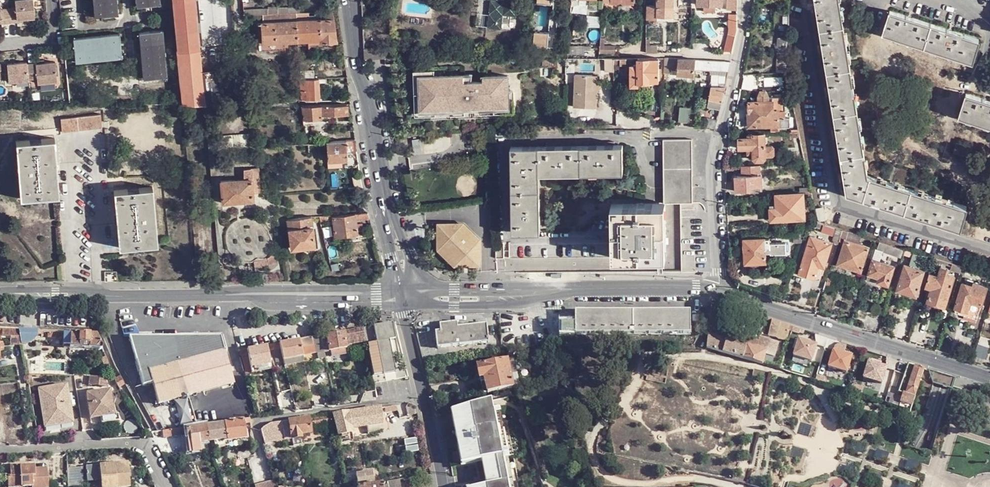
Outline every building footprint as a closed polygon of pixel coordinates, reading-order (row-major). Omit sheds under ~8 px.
[(26,19),(34,18),(32,0),(30,0),(18,1),(18,8),(1,9),(0,0),(0,19),(2,19),(3,24),(20,22),(20,19),(26,19)] [(117,0),(93,0),(95,17),(118,15),(117,0)] [(184,105),(204,105),(195,0),(174,0),(184,105)] [(486,0),(492,1),(490,28),(503,29),(504,16),(518,17),(520,0),(486,0)] [(696,6),(704,6),(703,13),(715,13),(716,6),(722,7),(722,0),(697,0),(696,6)] [(738,0),(728,0),(728,10),(738,10),(738,0)] [(821,30),(843,27),(839,0),(816,0),(821,30)] [(560,4),(554,3),(554,12),(552,12),(550,31),(558,32),(560,4)] [(659,6),(647,6),(647,18),(674,19),(674,6),(659,6)] [(929,46),(936,25),(892,10),(885,31),(929,46)] [(333,11),(332,11),(318,12),(319,20),(334,20),(333,11)] [(319,20),(318,12),(296,13),(297,21),(319,20)] [(296,13),(260,14),(261,23),(297,21),(296,13)] [(728,34),(735,34),(736,31),(736,14),(728,14),(728,34)] [(320,40),(319,20),(297,21),(298,41),(320,40)] [(320,40),(321,42),(336,42),(334,20),(319,20),(320,40)] [(262,43),(298,41),(297,21),(261,23),(262,43)] [(973,61),(980,39),(936,25),(929,46),(973,61)] [(843,27),(821,30),(827,73),(850,69),(843,27)] [(168,76),(164,30),(140,32),(144,78),(168,76)] [(550,31),(536,30),(535,45),(557,47),(558,32),(550,31)] [(123,57),(120,33),(75,38),(77,62),(123,57)] [(724,51),(732,52),(735,34),(728,34),(724,51)] [(601,48),(601,53),(616,53),(616,46),(606,45),(606,37),(602,38),(601,48)] [(651,38),(646,38),(646,52),(658,53),(658,44),(651,44),(651,38)] [(780,42),(779,72),(787,72),(788,42),(780,42)] [(364,50),(365,61),(386,60),(386,49),(385,49),(364,50)] [(660,58),(640,58),(640,65),(640,67),(637,67),(633,67),(632,86),(641,87),(641,83),(651,83),(651,81),(660,81),(660,58)] [(678,58),(667,58),(666,74),(670,74),(674,71),(678,71),(678,58)] [(696,70),(697,60),(681,60),(679,58),(678,58),(678,71),(678,76),(695,76),(696,70)] [(616,59),(607,59),(607,73),(616,73),(616,59)] [(732,62),(697,60),(696,70),(730,72),(732,62)] [(59,82),(57,64),(39,65),(38,64),(29,64),(10,65),(12,84),(31,82),(31,79),(39,78),(40,83),(59,82)] [(850,69),(827,73),(835,116),(857,112),(850,69)] [(315,71),(299,71),(300,80),(315,79),(315,71)] [(466,77),(421,78),(423,112),(511,109),(510,78),(485,78),(485,83),(473,83),(466,84),(466,77)] [(592,89),(592,77),(576,77),(575,108),(598,109),(598,89),(592,89)] [(601,77),(592,77),(592,89),(598,89),(600,89),(601,77)] [(302,100),(310,101),(322,100),(321,83),(327,83),(328,79),(315,79),(300,80),(301,99),(302,100)] [(727,88),(729,80),(715,79),(712,86),(727,88)] [(727,88),(712,86),(709,97),(723,101),(727,88)] [(759,102),(748,103),(748,126),(771,127),(771,131),(779,131),(779,128),(791,128),(791,119),(787,118),(786,113),(784,113),(784,99),(770,99),(770,97),(767,93),(762,93),(759,97),(759,102)] [(966,94),(960,116),(989,125),(989,101),(966,94)] [(721,110),(723,101),(709,97),(707,106),(721,110)] [(347,115),(347,105),(308,105),(309,119),(321,119),(321,115),(347,115)] [(690,122),(692,107),(680,106),(678,121),(690,122)] [(857,112),(835,116),(841,158),(864,154),(857,112)] [(106,129),(105,115),(64,118),(65,133),(106,129)] [(714,129),(717,120),(707,117),(705,127),(714,129)] [(740,149),(750,148),(755,148),(755,152),(755,154),(755,156),(756,159),(757,160),(759,160),(760,160),(762,161),(764,160),(766,159),(768,158),(766,134),(751,135),(750,136),(749,137),(749,138),(740,138),(740,149)] [(664,139),(665,177),(693,176),(692,139),(664,139)] [(60,197),(55,140),(41,141),(41,144),(31,145),(31,142),(17,142),(22,200),(35,199),(35,196),(45,195),(45,198),(60,197)] [(347,152),(346,140),(326,142),(328,162),(348,160),(347,152)] [(358,151),(356,140),(346,140),(347,152),(358,151)] [(970,145),(957,141),(954,154),(967,157),(970,145)] [(625,147),(513,147),(513,233),(541,233),(541,175),(625,174),(625,147)] [(864,154),(841,158),(847,194),(863,201),(869,178),(867,178),(864,154)] [(762,165),(742,166),(742,174),(762,174),(762,165)] [(245,179),(253,179),(252,169),(244,169),(245,179)] [(763,186),(762,174),(742,174),(735,175),(736,191),(753,190),(753,187),(763,186)] [(665,188),(693,188),(693,183),(693,176),(665,177),(665,183),(665,188)] [(869,178),(863,201),(906,213),(912,191),(869,178)] [(254,200),(253,179),(245,179),(221,180),(223,202),(254,200)] [(159,245),(153,188),(139,190),(140,193),(128,194),(128,191),(113,192),(119,249),(134,248),(133,245),(144,244),(145,247),(159,245)] [(665,188),(665,203),(666,203),(682,203),(693,203),(693,188),(665,188)] [(912,191),(906,213),(959,229),(965,207),(912,191)] [(803,193),(777,195),(777,208),(771,209),(771,220),(805,217),(803,193)] [(611,204),(612,242),(612,258),(659,258),(666,258),(666,203),(665,203),(611,204)] [(693,203),(682,203),(682,271),(694,271),(693,203)] [(825,207),(819,208),(822,221),(828,219),(825,207)] [(356,220),(355,214),(332,217),(332,219),(335,237),(357,234),(356,220)] [(311,216),(287,219),(288,225),(290,249),(314,246),(311,216)] [(462,225),(438,225),(438,248),(455,265),(478,264),(477,240),(472,240),(472,238),(471,236),(470,235),(469,233),(467,232),(466,231),(464,231),(462,230),(462,225)] [(844,229),(836,227),(832,241),(840,243),(844,229)] [(860,243),(863,235),(851,231),(849,238),(848,240),(860,243)] [(832,243),(811,236),(799,274),(815,279),(819,266),(825,268),(832,243)] [(770,239),(745,240),(746,263),(766,263),(765,249),(771,249),(770,239)] [(860,243),(848,240),(847,239),(839,265),(862,272),(870,247),(860,243)] [(612,258),(612,242),(511,242),(511,259),(612,258)] [(920,259),(920,257),(922,253),(910,249),(908,255),(920,259)] [(882,254),(876,252),(874,259),(880,262),(882,254)] [(938,258),(934,257),(929,273),(931,274),(933,274),(938,258)] [(895,266),(880,262),(874,259),(867,277),(889,285),(895,266)] [(924,271),(905,265),(898,289),(906,292),(908,287),(918,290),(924,271)] [(933,274),(931,274),(927,287),(932,289),(929,301),(938,304),(940,299),(947,301),(955,275),(947,273),(949,269),(942,266),(938,276),(933,274)] [(976,282),(965,279),(957,303),(958,304),(958,307),(959,308),(959,309),(980,315),(989,283),(977,279),(976,282)] [(723,306),(711,302),(710,313),(721,315),(723,306)] [(692,335),(693,312),(578,313),(578,336),(692,335)] [(789,327),(773,322),(768,336),(776,339),(778,333),(786,336),(789,327)] [(168,324),(145,324),(147,333),(171,334),(168,324)] [(392,324),(362,329),(365,342),(376,341),(377,342),(395,340),(394,335),(392,324)] [(442,335),(437,335),(440,351),(491,344),(489,325),(459,330),(459,325),(441,328),(442,335)] [(345,332),(348,345),(365,342),(362,329),(345,332)] [(20,331),(7,330),(9,341),(21,341),(20,331)] [(33,332),(20,331),(21,339),(21,341),(30,341),(37,338),(37,332),(36,332),(33,332)] [(346,349),(348,348),(348,345),(345,332),(321,336),(324,353),(332,351),(333,357),(347,355),(346,349)] [(147,333),(137,334),(149,383),(151,382),(152,388),(161,387),(165,401),(241,380),(229,334),(171,334),(147,333)] [(100,344),(98,335),(70,334),(70,346),(70,349),(94,350),(95,351),(96,351),(98,352),(99,352),(100,352),(101,351),(101,350),(101,349),(101,348),(100,344)] [(708,334),(707,346),(744,358),(749,340),(744,338),(743,345),(727,340),(720,338),(720,336),(708,334)] [(743,345),(744,338),(729,334),(727,340),(743,345)] [(790,352),(812,358),(817,340),(794,334),(790,352)] [(321,336),(279,344),(283,360),(303,356),(314,354),(316,360),(325,358),(324,353),(321,336)] [(744,358),(763,364),(766,354),(774,357),(778,344),(761,338),(760,343),(755,341),(749,339),(749,340),(744,358)] [(397,349),(395,340),(377,342),(378,352),(397,349)] [(279,344),(246,350),(249,367),(269,363),(268,352),(273,351),(275,362),(283,360),(279,344)] [(979,345),(975,356),(986,359),(989,348),(979,345)] [(830,346),(825,365),(846,370),(851,352),(830,346)] [(865,351),(860,376),(882,380),(886,362),(878,361),(880,354),(865,351)] [(283,360),(285,366),(304,362),(303,356),(283,360)] [(512,388),(510,375),(507,361),(478,367),(480,379),(485,378),(488,393),(512,388)] [(916,366),(909,364),(900,393),(906,395),(916,366)] [(916,398),(925,369),(916,366),(906,395),(905,400),(903,399),(901,404),(912,407),(913,405),(916,398)] [(951,389),(954,379),(944,376),(930,372),(927,381),(941,386),(951,389)] [(517,373),(510,375),(512,388),(519,386),(517,373)] [(103,377),(90,375),(89,382),(108,385),(103,377)] [(123,384),(119,376),(114,378),(113,378),(118,387),(119,386),(123,384)] [(66,382),(38,387),(44,419),(58,416),(60,422),(73,420),(66,382)] [(109,389),(86,392),(89,417),(100,415),(113,413),(109,389)] [(495,418),(494,410),(492,401),(452,411),(453,419),(455,426),(462,464),(471,462),(471,464),(485,462),(489,480),(486,480),(487,486),(509,486),(495,418)] [(407,404),(394,406),(394,413),(407,411),(408,411),(407,404)] [(365,410),(367,427),(383,425),(380,408),(365,410)] [(365,410),(347,413),(349,430),(367,427),(365,410)] [(113,413),(100,415),(101,422),(118,419),(117,412),(113,413)] [(347,413),(333,415),(339,436),(340,436),(341,438),(348,437),(348,435),(350,435),(349,430),(347,413)] [(330,415),(313,418),(314,426),(331,424),(330,415)] [(58,416),(44,419),(45,425),(60,422),(58,416)] [(247,437),(245,419),(242,418),(225,421),(225,423),(227,440),(247,437)] [(308,418),(289,421),(292,439),(293,439),(301,438),(301,434),(310,434),(308,418)] [(284,440),(283,421),(274,423),(275,441),(284,440)] [(292,439),(289,421),(283,421),(284,440),(292,439)] [(214,441),(227,440),(225,423),(207,425),(209,442),(214,441)] [(265,427),(261,431),(264,443),(275,441),(274,423),(273,423),(270,425),(265,427)] [(189,428),(190,434),(191,444),(204,443),(209,442),(207,425),(189,428)] [(189,426),(170,429),(171,436),(190,434),(189,428),(189,426)] [(349,430),(350,435),(351,438),(363,436),(369,436),(367,427),(349,430)] [(228,447),(227,440),(214,441),(215,448),(228,447)] [(462,466),(466,486),(487,486),(486,480),(489,480),(485,462),(471,464),(462,466)] [(108,486),(129,486),(128,464),(107,465),(108,486)] [(10,465),(10,476),(8,476),(8,486),(48,486),(48,470),(34,469),(34,467),(19,467),(19,465),(10,465)] [(107,465),(80,467),(81,482),(101,481),(101,486),(108,486),(107,465)] [(376,471),(357,473),(358,484),(377,482),(376,471)]
